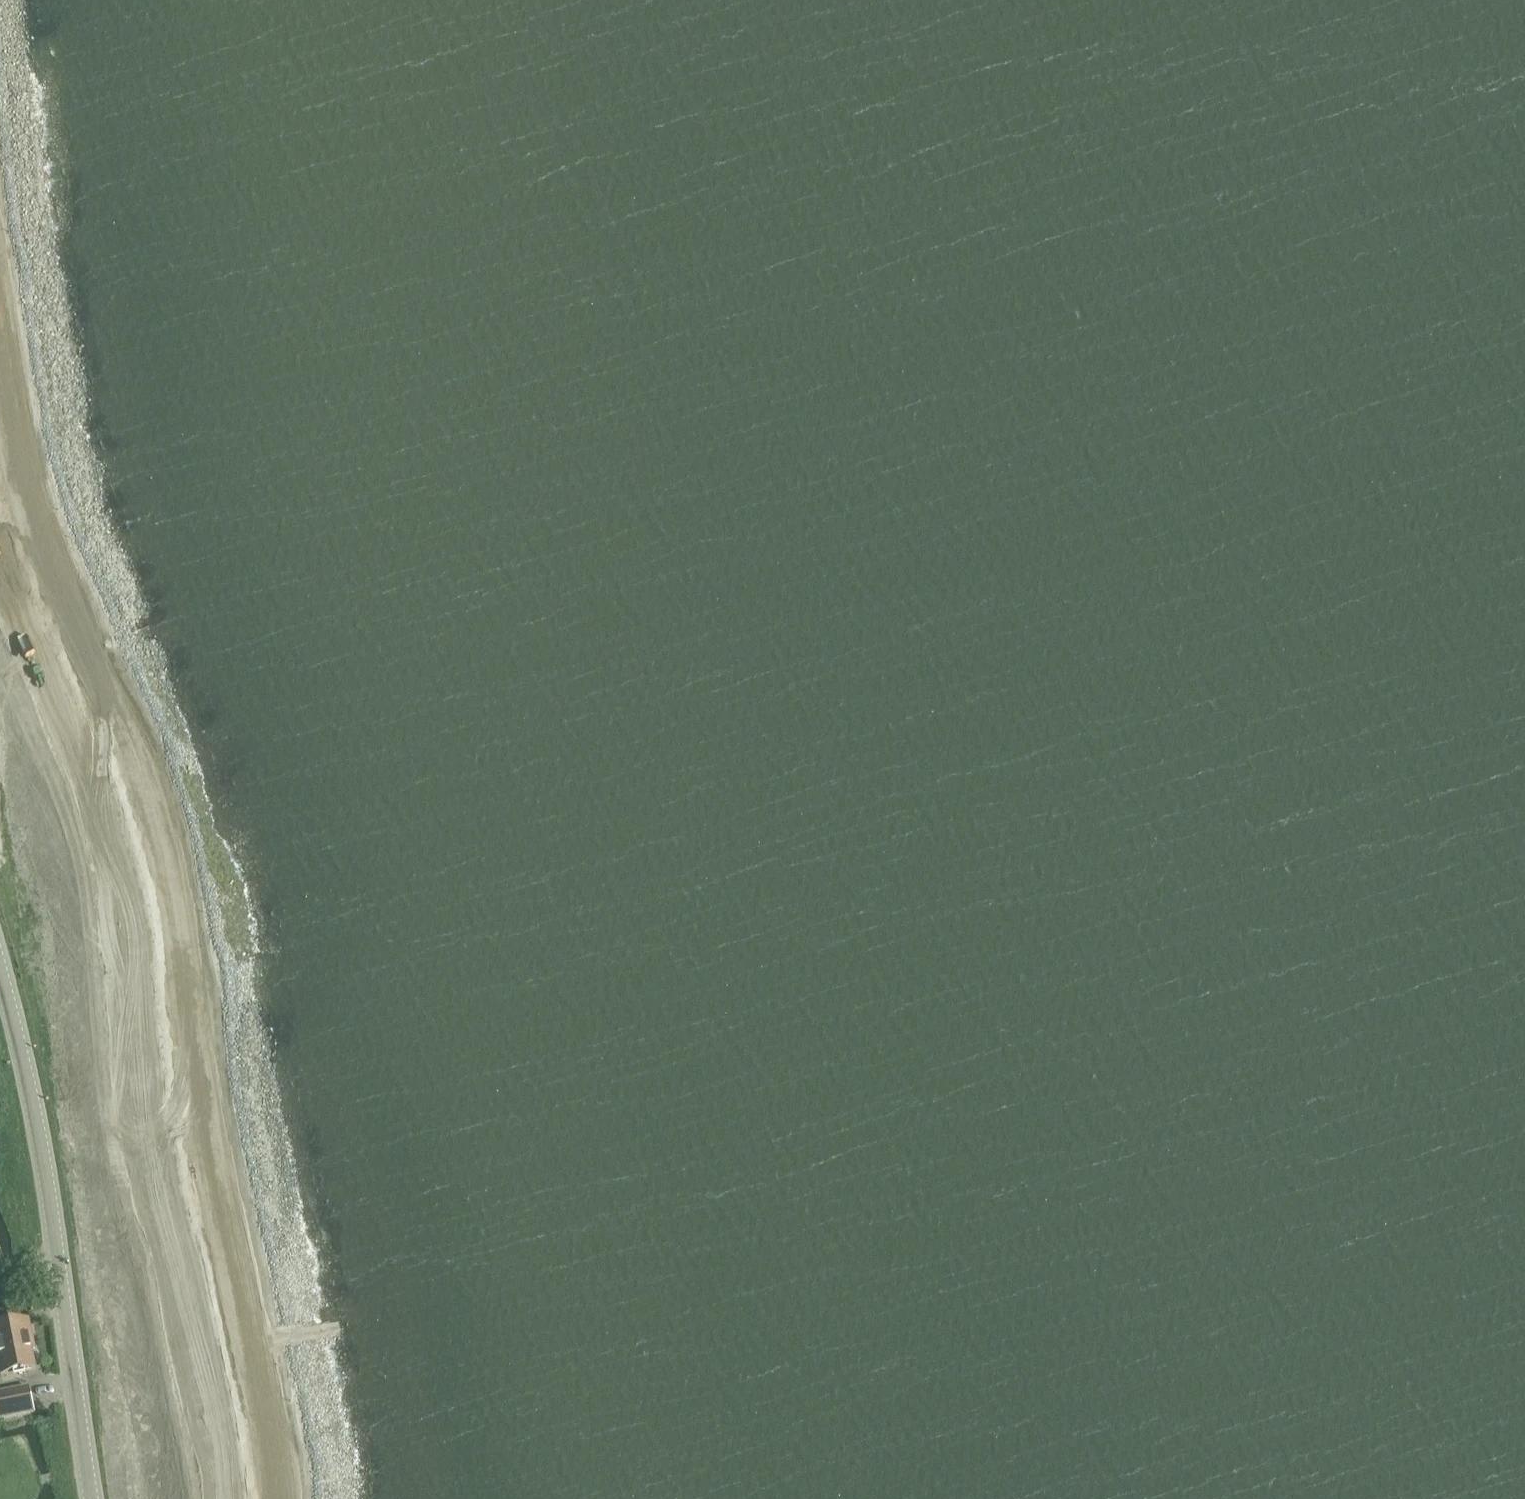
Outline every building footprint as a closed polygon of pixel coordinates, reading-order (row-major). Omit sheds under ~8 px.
[(27,1322),(0,1327),(0,1369),(2,1376),(37,1369),(33,1350),(36,1349),(30,1323),(27,1323),(27,1322)] [(0,1390),(0,1418),(37,1410),(30,1383),(0,1390)]
